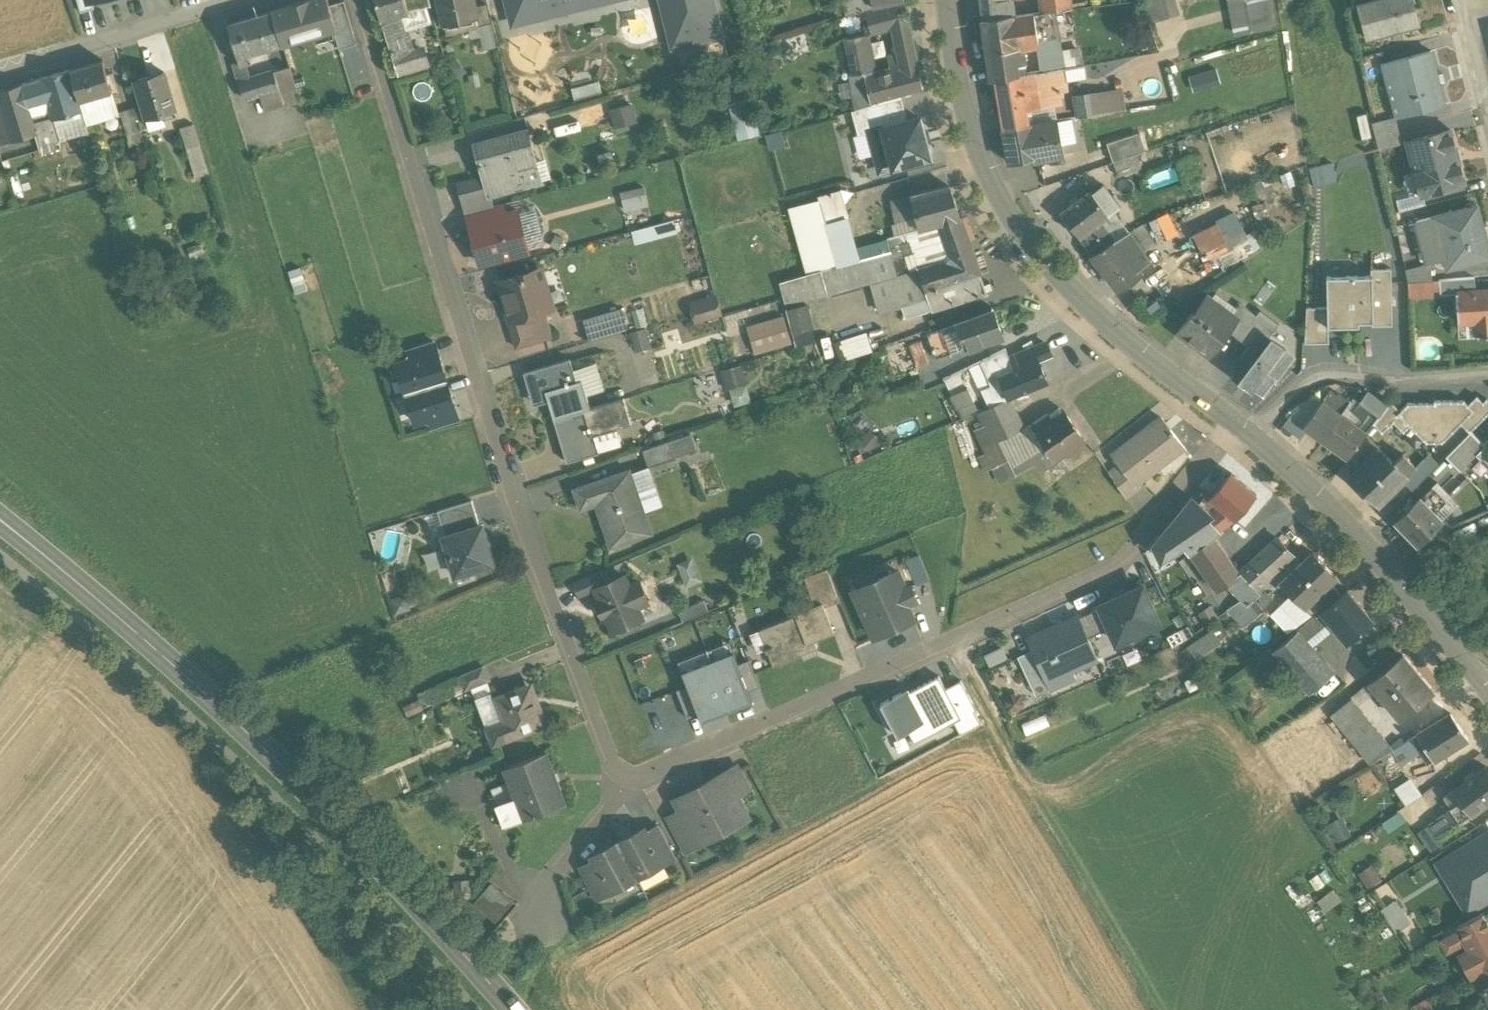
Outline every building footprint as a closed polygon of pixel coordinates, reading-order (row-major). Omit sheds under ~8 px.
[(91,0),(77,0),(81,12),(93,9),(91,0)] [(298,4),(308,36),(337,28),(331,7),(329,0),(310,0),(298,4)] [(396,70),(425,61),(421,50),(412,52),(405,29),(400,14),(408,11),(408,12),(417,9),(417,10),(418,10),(415,0),(375,0),(396,70)] [(418,10),(426,8),(431,6),(430,0),(415,0),(418,10)] [(444,25),(477,18),(473,0),(439,0),(444,25)] [(513,27),(619,0),(506,0),(513,27)] [(673,49),(724,36),(714,0),(660,0),(673,49)] [(848,16),(874,9),(872,0),(851,0),(845,1),(848,16)] [(982,2),(984,18),(1008,14),(1007,8),(999,9),(997,0),(982,2)] [(1043,3),(1044,11),(1071,8),(1070,0),(1042,0),(1043,3)] [(1149,23),(1178,14),(1174,0),(1145,0),(1142,1),(1149,23)] [(1233,35),(1277,26),(1271,0),(1225,0),(1233,35)] [(1358,5),(1367,39),(1420,25),(1413,0),(1376,0),(1358,5)] [(348,2),(331,7),(337,28),(343,48),(360,43),(348,2)] [(905,2),(867,11),(871,28),(877,31),(893,28),(910,24),(905,2)] [(1043,3),(1029,6),(1030,14),(1034,13),(1044,11),(1043,3)] [(298,4),(273,11),(283,43),(308,36),(298,4)] [(417,9),(408,12),(408,11),(400,14),(405,29),(420,25),(420,24),(430,21),(426,8),(418,10),(417,10),(417,9)] [(273,11),(257,15),(258,17),(267,48),(283,43),(273,11)] [(984,18),(981,19),(987,53),(988,53),(1012,49),(1037,45),(1039,45),(1036,27),(1034,13),(1030,14),(1013,16),(1013,14),(984,18)] [(258,17),(229,25),(233,40),(228,41),(230,49),(235,47),(238,56),(239,55),(241,62),(252,59),(250,52),(267,48),(258,17)] [(491,23),(478,26),(484,50),(497,47),(491,23)] [(910,24),(893,28),(897,42),(913,38),(910,24)] [(1057,24),(1036,27),(1039,45),(1059,35),(1057,24)] [(864,35),(848,38),(854,74),(872,71),(866,36),(864,35)] [(1059,35),(1039,45),(1037,45),(1042,71),(1062,68),(1064,68),(1063,58),(1059,35)] [(913,38),(897,42),(902,63),(903,69),(919,65),(913,38)] [(1012,49),(988,53),(989,60),(1013,56),(1012,49)] [(1430,50),(1382,63),(1395,117),(1396,118),(1445,105),(1430,50)] [(1013,56),(989,60),(993,80),(995,80),(1018,75),(1013,56)] [(1070,57),(1063,58),(1064,68),(1072,66),(1070,57)] [(456,59),(447,66),(459,79),(467,72),(456,59)] [(104,60),(71,70),(80,100),(113,91),(108,74),(104,60)] [(893,71),(880,75),(885,98),(925,89),(919,65),(903,69),(902,63),(891,65),(893,71)] [(275,72),(279,88),(281,95),(297,90),(290,67),(275,72)] [(1042,71),(1020,75),(1027,110),(1042,107),(1061,103),(1059,92),(1066,91),(1062,68),(1042,71)] [(71,70),(42,79),(52,115),(53,118),(82,110),(80,100),(71,70)] [(165,71),(135,80),(147,118),(163,114),(176,110),(165,71)] [(872,71),(854,74),(855,80),(873,77),(872,71)] [(275,72),(261,76),(266,92),(279,88),(275,72)] [(118,89),(113,73),(108,74),(113,91),(118,89)] [(873,77),(855,80),(856,85),(868,83),(872,101),(885,98),(880,75),(873,77)] [(1018,75),(995,80),(1002,115),(1003,129),(1028,124),(1027,110),(1020,75),(1018,75)] [(261,76),(239,82),(244,99),(261,94),(266,92),(261,76)] [(52,115),(42,79),(23,84),(33,117),(34,121),(52,115)] [(0,91),(0,97),(1,101),(8,125),(33,117),(23,84),(0,91)] [(281,95),(279,88),(266,92),(261,94),(266,111),(285,105),(281,95)] [(1120,89),(1075,95),(1078,116),(1123,110),(1120,89)] [(113,91),(80,100),(82,110),(86,123),(121,113),(121,112),(119,112),(113,91)] [(883,128),(908,121),(903,99),(853,111),(858,134),(869,131),(883,128)] [(0,102),(0,145),(13,141),(8,125),(1,101),(0,102)] [(754,101),(730,108),(739,141),(764,134),(754,101)] [(135,107),(121,112),(121,113),(131,145),(145,141),(135,107)] [(617,130),(640,124),(635,107),(612,113),(617,130)] [(176,110),(163,114),(165,119),(178,116),(176,110)] [(52,115),(34,121),(38,134),(36,135),(39,143),(59,139),(53,118),(52,115)] [(33,117),(8,125),(13,141),(36,135),(38,134),(34,121),(33,117)] [(1395,117),(1373,123),(1376,135),(1399,129),(1396,118),(1395,117)] [(894,169),(931,159),(921,118),(908,121),(883,128),(889,151),(894,169)] [(1056,120),(1032,124),(1028,124),(1003,129),(1009,163),(1035,155),(1036,160),(1063,155),(1056,120)] [(194,124),(180,128),(191,162),(204,158),(194,124)] [(875,155),(889,151),(883,128),(869,131),(875,155)] [(1399,129),(1376,135),(1379,149),(1402,143),(1399,129)] [(1450,129),(1407,141),(1421,193),(1464,182),(1450,129)] [(528,130),(474,144),(480,167),(481,167),(488,191),(489,194),(491,194),(542,180),(528,130)] [(786,146),(781,130),(764,135),(768,151),(786,146)] [(1135,156),(1113,163),(1118,177),(1140,169),(1135,156)] [(1310,169),(1315,189),(1337,184),(1332,164),(1310,169)] [(1102,185),(1092,193),(1109,215),(1120,207),(1102,185)] [(950,187),(912,196),(919,230),(939,224),(960,218),(960,217),(950,187)] [(649,206),(645,189),(623,195),(627,211),(649,206)] [(488,191),(463,198),(467,213),(494,206),(491,194),(489,194),(488,191)] [(1092,193),(1091,191),(1061,213),(1080,238),(1100,222),(1109,215),(1092,193)] [(844,193),(822,198),(823,203),(839,266),(847,264),(861,259),(844,193)] [(911,198),(891,202),(895,224),(915,220),(911,198)] [(823,203),(793,211),(808,273),(815,272),(839,266),(823,203)] [(494,206),(467,213),(471,227),(476,225),(476,224),(506,216),(505,215),(502,204),(494,206)] [(1433,216),(1445,259),(1447,269),(1487,258),(1487,244),(1483,226),(1478,228),(1473,206),(1433,216)] [(506,216),(476,224),(476,225),(486,262),(528,250),(518,212),(505,215),(506,216)] [(1169,212),(1158,217),(1167,238),(1179,233),(1169,212)] [(1433,216),(1416,221),(1427,263),(1445,259),(1433,216)] [(675,218),(633,230),(636,243),(679,231),(675,218)] [(960,218),(939,224),(952,257),(946,262),(919,270),(921,276),(926,292),(980,275),(960,218)] [(1100,222),(1080,238),(1091,254),(1113,240),(1100,222)] [(919,230),(906,234),(919,270),(946,262),(952,257),(939,224),(919,230)] [(1193,236),(1201,253),(1226,241),(1218,224),(1193,236)] [(910,271),(901,235),(887,239),(889,251),(895,275),(896,277),(897,277),(910,273),(910,271)] [(1147,264),(1124,235),(1114,241),(1141,276),(1151,269),(1147,264)] [(1114,241),(1092,254),(1121,292),(1141,276),(1114,241)] [(889,251),(861,259),(847,264),(839,266),(815,272),(780,282),(784,300),(827,294),(872,281),(895,275),(889,251)] [(300,267),(288,272),(296,294),(308,290),(300,267)] [(1391,269),(1371,269),(1371,276),(1373,276),(1374,322),(1372,322),(1372,326),(1393,326),(1391,269)] [(910,273),(897,277),(899,282),(916,278),(914,272),(910,271),(910,273)] [(524,274),(498,281),(509,318),(507,318),(508,322),(542,311),(547,310),(542,293),(546,288),(544,279),(536,276),(526,279),(524,274)] [(895,275),(872,281),(880,312),(901,306),(895,284),(899,282),(897,277),(896,277),(895,275)] [(980,275),(926,292),(928,298),(931,309),(977,295),(977,296),(979,296),(978,294),(987,292),(980,275)] [(899,282),(895,284),(901,306),(928,298),(926,292),(921,276),(916,278),(899,282)] [(1371,276),(1327,277),(1327,308),(1328,327),(1329,327),(1359,326),(1359,322),(1372,322),(1374,322),(1373,276),(1371,276)] [(1475,277),(1439,280),(1440,295),(1456,294),(1456,292),(1476,291),(1475,277)] [(1456,292),(1456,294),(1458,323),(1476,321),(1477,337),(1487,336),(1487,290),(1476,291),(1456,292)] [(715,296),(690,304),(696,323),(721,316),(715,296)] [(1197,315),(1193,312),(1178,332),(1209,356),(1229,330),(1237,319),(1231,315),(1209,299),(1197,315)] [(1257,315),(1240,303),(1231,315),(1237,319),(1229,330),(1239,337),(1257,315)] [(809,307),(788,313),(797,347),(819,341),(809,307)] [(993,308),(957,321),(958,324),(968,349),(1002,337),(993,308)] [(1327,308),(1307,308),(1305,344),(1329,344),(1329,327),(1328,327),(1327,308)] [(592,341),(630,330),(624,310),(586,321),(592,341)] [(542,311),(508,322),(515,347),(550,337),(542,311)] [(1257,315),(1239,337),(1249,345),(1241,356),(1247,360),(1266,335),(1270,338),(1280,325),(1260,311),(1257,315)] [(791,343),(783,316),(748,327),(756,354),(791,343)] [(958,324),(929,335),(938,360),(968,349),(958,324)] [(843,363),(875,351),(869,334),(837,345),(843,363)] [(1270,338),(1266,335),(1247,360),(1235,376),(1263,398),(1295,357),(1270,338)] [(433,341),(408,349),(411,360),(437,353),(433,341)] [(921,342),(909,346),(918,368),(929,364),(921,342)] [(1045,343),(1014,357),(1018,368),(1037,360),(1038,363),(1051,357),(1045,343)] [(1006,350),(980,362),(988,382),(999,377),(999,376),(1012,370),(1009,359),(1006,350)] [(411,360),(397,365),(406,393),(446,381),(438,352),(411,360)] [(1014,357),(1009,359),(1012,370),(1018,368),(1014,357)] [(570,358),(524,372),(532,397),(555,390),(557,398),(548,400),(554,419),(564,417),(591,409),(591,408),(582,380),(578,381),(570,358)] [(1012,370),(999,376),(999,377),(1008,400),(1047,384),(1038,363),(1037,360),(1018,368),(1012,370)] [(747,386),(743,368),(725,372),(729,390),(747,386)] [(446,381),(406,393),(415,422),(429,418),(454,410),(455,409),(446,381)] [(1339,390),(1333,385),(1322,402),(1333,409),(1344,393),(1339,390)] [(969,390),(952,399),(959,410),(975,402),(969,390)] [(1386,406),(1367,392),(1353,411),(1371,425),(1372,424),(1386,406)] [(1470,432),(1487,415),(1487,408),(1477,397),(1468,405),(1475,412),(1462,424),(1470,432)] [(591,409),(564,417),(569,433),(560,435),(568,462),(599,453),(593,435),(631,423),(624,398),(591,408),(591,409)] [(1008,401),(982,414),(987,426),(995,442),(998,441),(1022,429),(1008,401)] [(1426,443),(1435,443),(1434,401),(1407,401),(1401,411),(1397,415),(1409,427),(1426,443)] [(1464,401),(1434,401),(1435,443),(1443,443),(1462,424),(1475,412),(1468,405),(1464,401)] [(1333,409),(1322,402),(1304,427),(1323,441),(1341,415),(1333,409)] [(1390,402),(1372,424),(1383,434),(1394,423),(1392,420),(1397,414),(1401,411),(1390,402)] [(454,410),(429,418),(432,429),(458,421),(454,410)] [(1371,425),(1353,411),(1346,419),(1366,432),(1371,425)] [(1053,421),(1049,415),(1033,426),(1056,460),(1084,441),(1065,413),(1053,421)] [(1346,419),(1341,415),(1323,441),(1347,457),(1348,455),(1365,434),(1366,433),(1366,432),(1346,419)] [(1409,427),(1397,415),(1392,420),(1394,423),(1404,433),(1409,427)] [(1161,418),(1113,456),(1121,466),(1135,485),(1184,448),(1161,418)] [(987,426),(976,431),(984,447),(995,442),(987,426)] [(1022,429),(998,441),(1008,461),(1015,476),(1036,463),(1041,471),(1056,460),(1033,426),(1022,429)] [(1470,432),(1445,458),(1459,472),(1477,455),(1485,447),(1483,445),(1470,432)] [(691,433),(645,449),(651,466),(697,450),(691,433)] [(1379,448),(1365,434),(1348,455),(1361,465),(1379,448)] [(1483,445),(1485,447),(1477,455),(1487,466),(1487,439),(1483,445)] [(1008,461),(998,441),(995,442),(984,447),(987,455),(979,459),(986,472),(995,467),(1008,461)] [(1393,464),(1379,448),(1361,465),(1353,473),(1350,473),(1350,476),(1353,476),(1378,502),(1379,505),(1381,504),(1381,502),(1403,481),(1407,477),(1393,464)] [(1416,468),(1403,454),(1393,464),(1407,477),(1416,468)] [(1407,477),(1403,481),(1412,490),(1438,465),(1429,456),(1416,468),(1407,477)] [(1008,461),(995,467),(1002,482),(1015,476),(1008,461)] [(1135,485),(1121,466),(1111,473),(1127,497),(1138,489),(1135,485)] [(629,469),(575,489),(582,507),(597,502),(610,537),(628,531),(631,538),(651,531),(629,469)] [(1257,495),(1231,473),(1210,497),(1209,498),(1236,521),(1257,495)] [(1436,483),(1420,499),(1434,512),(1449,497),(1436,483)] [(1210,497),(1206,495),(1199,504),(1211,514),(1208,518),(1220,532),(1236,521),(1209,498),(1210,497)] [(1420,499),(1418,497),(1394,521),(1417,545),(1442,520),(1434,512),(1420,499)] [(1191,553),(1214,538),(1220,532),(1208,518),(1211,514),(1199,504),(1193,499),(1155,544),(1161,561),(1185,545),(1191,553)] [(473,500),(438,511),(446,535),(480,525),(473,500)] [(446,535),(444,536),(455,574),(494,563),(482,524),(480,525),(446,535)] [(1214,538),(1191,553),(1217,591),(1227,584),(1240,575),(1239,573),(1214,538)] [(1277,539),(1242,571),(1260,589),(1268,581),(1274,587),(1280,583),(1274,576),(1292,559),(1294,557),(1277,539)] [(431,569),(447,564),(442,548),(426,553),(431,569)] [(1314,555),(1282,584),(1304,607),(1330,583),(1336,578),(1314,555)] [(695,556),(679,562),(687,585),(703,578),(695,556)] [(920,556),(907,561),(916,585),(929,579),(920,556)] [(828,569),(805,578),(816,605),(823,602),(825,607),(840,601),(828,569)] [(601,570),(573,582),(579,597),(597,590),(596,588),(606,583),(601,570)] [(898,571),(854,591),(875,637),(913,620),(906,604),(916,599),(910,586),(905,588),(898,571)] [(1260,589),(1242,571),(1239,573),(1240,575),(1227,584),(1243,599),(1249,604),(1263,592),(1260,589)] [(629,586),(624,576),(606,583),(596,588),(597,590),(602,602),(598,603),(603,615),(607,613),(614,630),(642,618),(637,606),(648,601),(640,582),(629,586)] [(1330,583),(1304,607),(1312,616),(1341,594),(1330,583)] [(1117,643),(1158,624),(1142,588),(1101,607),(1101,608),(1110,628),(1117,643)] [(1373,622),(1347,591),(1321,613),(1347,644),(1373,622)] [(1272,601),(1263,592),(1249,604),(1243,599),(1230,609),(1245,625),(1272,601)] [(1289,633),(1312,616),(1304,607),(1292,595),(1271,615),(1289,633)] [(680,609),(683,619),(701,612),(698,602),(680,609)] [(816,605),(796,613),(797,615),(760,630),(767,647),(766,648),(767,652),(769,651),(775,665),(802,653),(802,651),(815,645),(816,648),(818,647),(815,640),(835,632),(825,607),(823,602),(816,605)] [(1110,628),(1101,608),(1079,619),(1088,638),(1110,628)] [(1059,625),(1027,639),(1042,670),(1047,682),(1048,681),(1097,659),(1088,638),(1079,619),(1078,616),(1059,625)] [(1198,658),(1222,642),(1214,628),(1189,645),(1198,658)] [(1318,659),(1297,634),(1276,652),(1297,677),(1318,659)] [(991,664),(1009,657),(1005,647),(987,654),(991,664)] [(1032,650),(1018,657),(1027,677),(1042,670),(1032,650)] [(699,715),(702,722),(753,702),(749,692),(739,666),(734,652),(683,672),(688,686),(699,715)] [(1432,693),(1403,656),(1370,682),(1400,719),(1432,693)] [(1333,676),(1318,659),(1297,677),(1311,694),(1333,676)] [(739,666),(749,692),(760,687),(750,661),(739,666)] [(483,667),(461,676),(466,690),(489,680),(483,667)] [(1042,670),(1027,677),(1036,695),(1051,689),(1048,681),(1047,682),(1042,670)] [(939,676),(907,693),(910,698),(906,700),(919,725),(908,731),(915,743),(954,722),(962,718),(946,689),(939,676)] [(977,710),(961,681),(946,689),(962,718),(954,722),(961,735),(981,724),(974,711),(977,710)] [(532,684),(495,698),(503,721),(510,739),(548,725),(532,684)] [(699,715),(688,686),(677,691),(688,719),(699,715)] [(902,692),(881,704),(898,736),(908,731),(919,725),(906,700),(902,692)] [(491,693),(476,698),(487,727),(503,721),(495,698),(493,699),(491,693)] [(1351,699),(1331,715),(1370,764),(1376,761),(1392,751),(1351,699)] [(1450,714),(1430,727),(1447,753),(1468,740),(1450,714)] [(487,727),(486,728),(493,745),(510,739),(503,721),(487,727)] [(1430,727),(1392,751),(1408,777),(1447,753),(1430,727)] [(1392,751),(1376,761),(1392,787),(1408,777),(1392,751)] [(546,753),(504,769),(516,799),(523,819),(524,820),(565,804),(546,753)] [(1453,791),(1461,802),(1471,815),(1472,817),(1487,805),(1487,770),(1486,768),(1453,791)] [(738,769),(726,776),(737,795),(749,789),(738,769)] [(709,786),(677,804),(681,810),(668,817),(685,849),(720,830),(722,834),(750,819),(737,795),(726,776),(724,772),(707,782),(709,786)] [(1406,803),(1422,794),(1413,777),(1397,785),(1406,803)] [(516,799),(497,806),(505,826),(523,819),(516,799)] [(1471,815),(1461,802),(1451,809),(1460,822),(1461,823),(1471,815)] [(1451,809),(1429,825),(1438,837),(1460,822),(1451,809)] [(676,857),(659,826),(647,832),(664,863),(676,857)] [(645,828),(618,843),(637,878),(664,863),(647,832),(645,828)] [(1436,862),(1466,912),(1487,898),(1487,830),(1436,862)] [(637,878),(618,843),(592,857),(597,866),(611,892),(637,878)] [(1368,887),(1382,880),(1375,865),(1361,872),(1368,887)] [(597,866),(584,873),(598,898),(611,892),(597,866)] [(514,901),(492,882),(474,903),(496,922),(514,901)] [(1399,899),(1383,907),(1396,931),(1412,923),(1399,899)] [(1459,925),(1481,966),(1487,962),(1487,920),(1486,917),(1484,913),(1459,925)]
